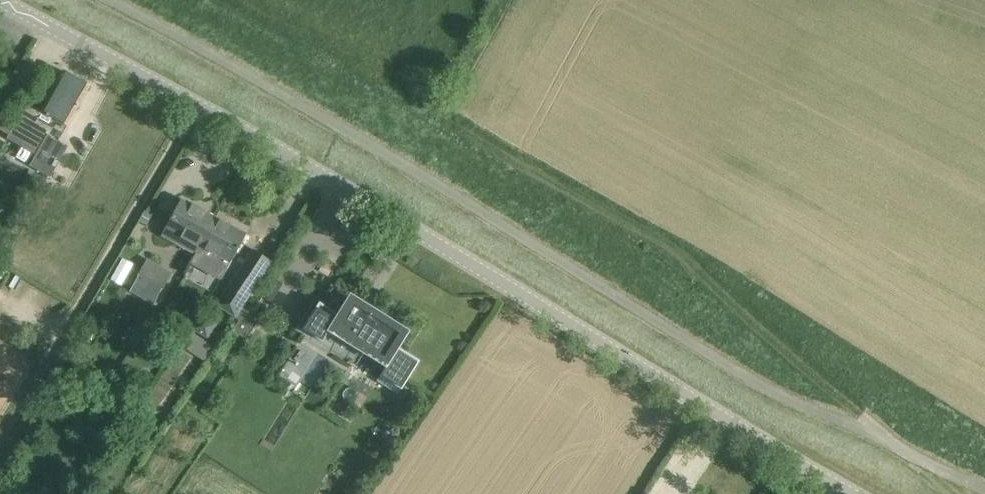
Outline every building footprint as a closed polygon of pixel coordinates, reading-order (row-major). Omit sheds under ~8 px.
[(15,125),(10,134),(39,150),(31,165),(51,177),(69,146),(59,140),(90,85),(64,70),(42,109),(28,101),(15,125)] [(196,253),(216,217),(182,199),(162,235),(196,253)] [(146,212),(142,221),(147,224),(152,216),(147,212),(146,212)] [(222,279),(237,251),(247,234),(216,217),(196,253),(192,262),(222,279)] [(274,261),(253,248),(219,304),(237,316),(274,261)] [(174,273),(148,258),(133,286),(154,298),(160,289),(164,291),(174,273)] [(346,313),(318,296),(297,329),(358,368),(364,358),(384,370),(377,380),(399,394),(420,360),(398,346),(396,349),(393,347),(402,332),(353,301),(346,313)] [(164,311),(152,305),(143,323),(155,329),(164,311)] [(202,314),(193,329),(208,338),(218,324),(202,314)]
